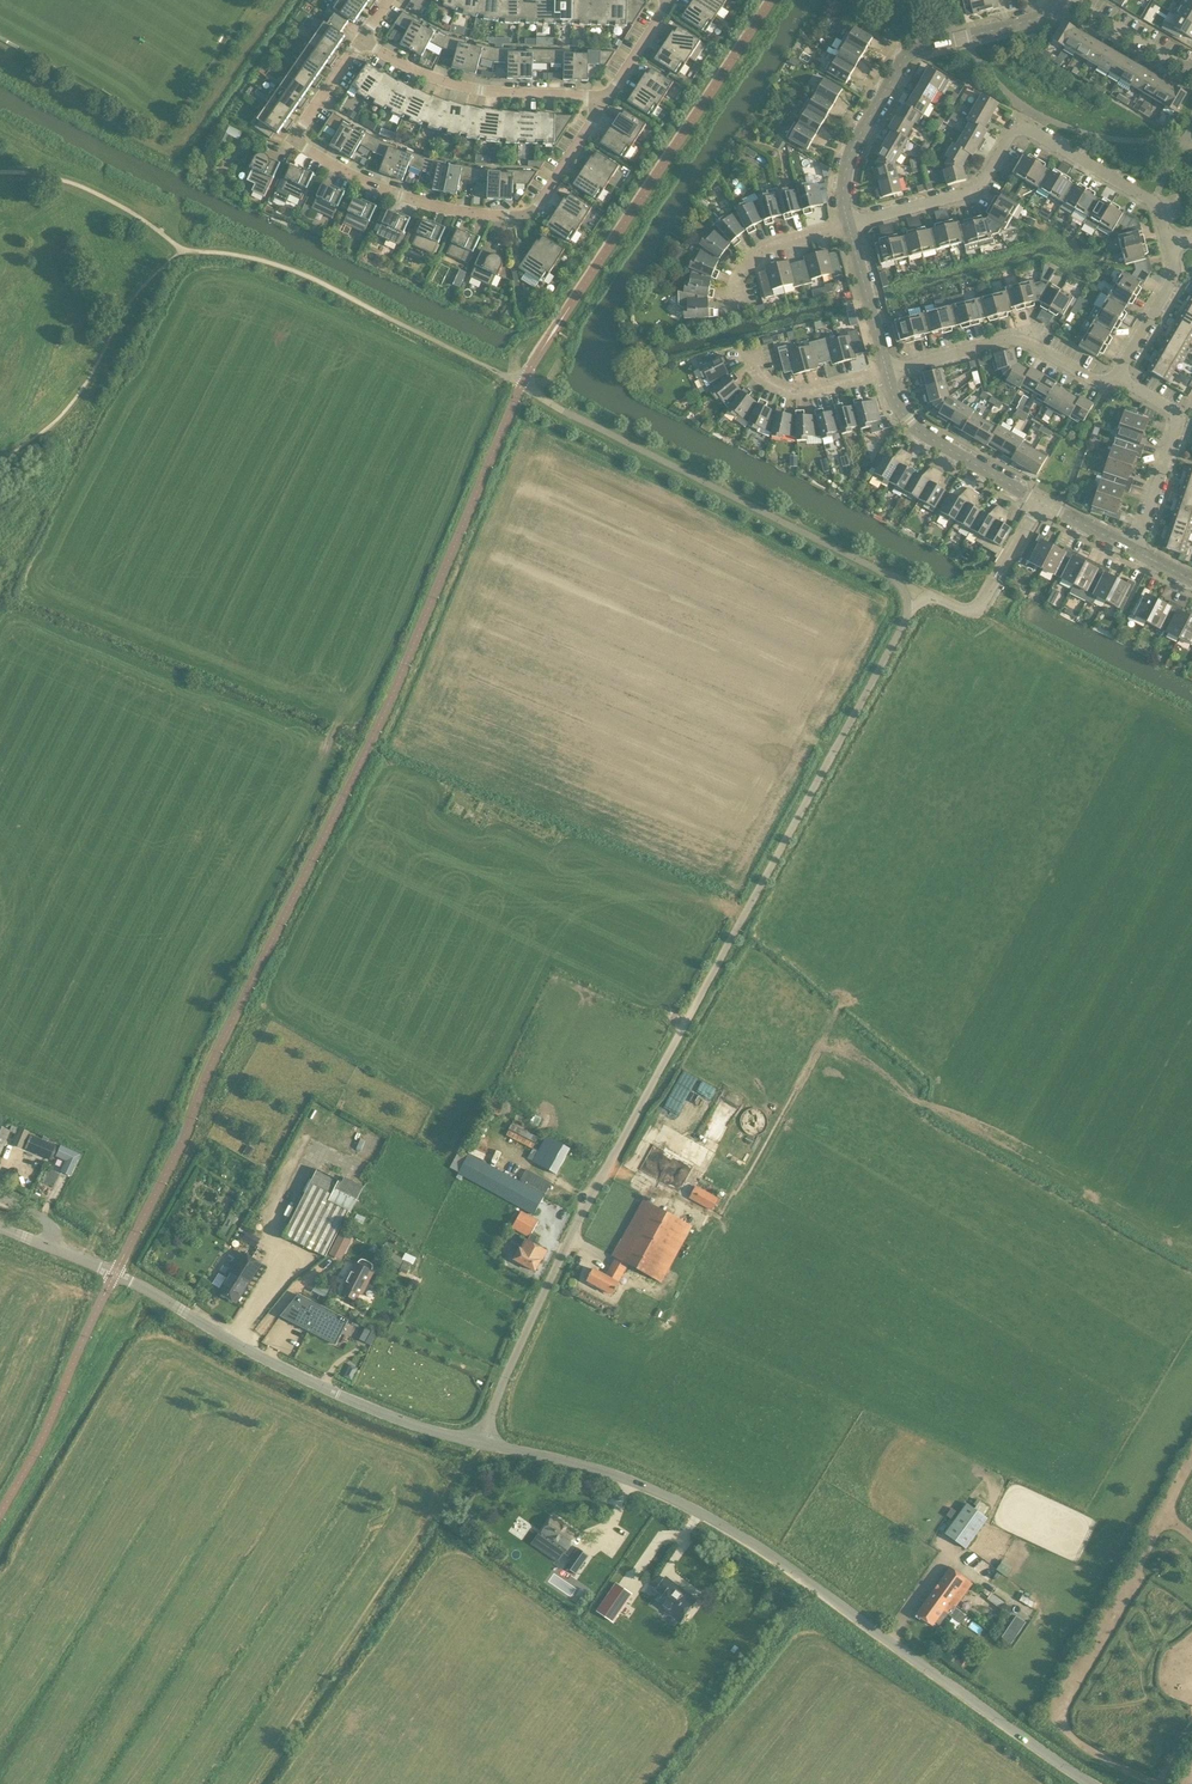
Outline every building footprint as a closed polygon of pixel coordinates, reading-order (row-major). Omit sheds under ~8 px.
[(361,12),(344,0),(340,0),(334,10),(336,11),(332,18),(344,27),(349,20),(354,24),(361,12)] [(374,5),(366,0),(344,0),(361,12),(366,6),(370,9),(370,10),(374,5)] [(412,9),(420,5),(417,0),(412,0),(408,2),(412,9)] [(438,0),(445,3),(444,6),(457,11),(458,9),(457,9),(460,0),(438,0)] [(457,9),(458,9),(464,11),(463,14),(477,17),(478,15),(477,15),(481,0),(460,0),(457,9)] [(477,15),(478,15),(484,17),(484,20),(498,22),(498,19),(500,0),(481,0),(477,15)] [(498,19),(505,20),(505,23),(519,23),(519,21),(519,0),(500,0),(498,19)] [(519,21),(526,21),(526,24),(537,24),(537,21),(537,0),(519,0),(519,21)] [(537,21),(545,21),(544,24),(555,24),(555,22),(555,0),(537,0),(537,21)] [(555,22),(562,22),(562,25),(573,25),(573,22),(573,0),(555,0),(555,22)] [(573,22),(580,22),(580,25),(591,25),(591,23),(590,23),(591,0),(573,0),(573,22)] [(590,23),(591,23),(598,23),(598,25),(609,26),(609,23),(608,23),(609,0),(591,0),(590,23)] [(609,23),(616,23),(616,26),(627,26),(627,24),(633,24),(632,25),(633,25),(648,2),(647,2),(646,3),(641,0),(609,0),(608,23),(609,23)] [(716,16),(727,0),(694,0),(693,1),(716,16)] [(986,11),(983,0),(962,0),(963,4),(970,3),(973,14),(986,11)] [(986,11),(999,8),(997,0),(983,0),(986,11)] [(1181,4),(1191,10),(1191,0),(1183,0),(1181,4)] [(716,16),(693,1),(682,18),(705,33),(716,16)] [(1181,4),(1174,14),(1180,18),(1180,17),(1191,24),(1191,10),(1181,4)] [(403,11),(394,24),(395,25),(395,24),(408,31),(400,45),(411,51),(423,27),(419,25),(421,22),(403,13),(404,12),(403,11)] [(843,23),(846,17),(847,15),(843,12),(838,20),(843,23)] [(332,18),(324,13),(322,16),(330,21),(332,18)] [(1180,18),(1174,28),(1191,39),(1191,24),(1180,17),(1180,18)] [(340,34),(344,27),(332,18),(327,25),(324,23),(317,34),(337,48),(344,37),(340,34)] [(1052,40),(1064,47),(1074,29),(1063,22),(1052,40)] [(1166,31),(1170,26),(1165,23),(1161,28),(1166,31)] [(423,27),(411,51),(422,56),(429,42),(442,49),(447,36),(430,27),(428,30),(423,27)] [(666,43),(689,58),(700,41),(679,27),(672,36),(671,35),(666,43)] [(848,32),(842,41),(864,53),(867,47),(881,51),(884,45),(854,28),(851,34),(848,32)] [(1086,35),(1074,29),(1064,47),(1075,53),(1086,35)] [(332,55),(337,48),(317,34),(309,45),(334,62),(338,57),(337,57),(337,58),(332,55)] [(1037,34),(1031,35),(1026,37),(1027,43),(1038,40),(1038,39),(1037,34)] [(1075,53),(1086,60),(1097,42),(1086,35),(1075,53)] [(447,36),(442,49),(456,53),(452,68),(464,71),(470,46),(465,45),(466,41),(447,36)] [(864,53),(842,41),(837,50),(840,52),(837,58),(867,75),(870,70),(860,60),(864,53)] [(1108,48),(1097,42),(1086,60),(1097,66),(1108,48)] [(470,46),(464,71),(475,74),(480,59),(494,63),(496,49),(476,43),(475,47),(470,46)] [(678,75),(689,58),(666,43),(655,60),(678,75)] [(331,67),(334,62),(309,45),(302,56),(322,70),(327,63),(331,66),(330,67),(331,67)] [(1097,66),(1109,73),(1119,55),(1108,48),(1097,66)] [(496,49),(494,63),(508,63),(508,79),(520,79),(520,53),(515,53),(515,49),(496,49)] [(520,53),(520,79),(532,80),(532,64),(548,64),(549,50),(526,49),(526,53),(520,53)] [(549,50),(548,64),(564,64),(564,81),(576,81),(576,55),(571,54),(571,51),(549,50)] [(576,55),(576,81),(588,81),(588,65),(606,66),(605,66),(606,67),(616,52),(615,51),(615,52),(582,51),(582,55),(576,55)] [(1049,59),(1055,63),(1058,58),(1052,54),(1049,59)] [(1130,62),(1119,55),(1109,73),(1120,79),(1130,62)] [(318,76),(322,70),(302,56),(295,66),(320,84),(323,78),(322,79),(318,76)] [(792,56),(788,62),(796,66),(800,61),(792,56)] [(867,75),(837,58),(833,64),(830,62),(825,71),(846,84),(850,77),(863,81),(867,75)] [(1063,61),(1058,58),(1055,63),(1060,66),(1063,61)] [(382,74),(373,69),(374,68),(368,63),(369,63),(368,62),(350,89),(351,89),(352,87),(358,91),(357,93),(368,100),(369,98),(382,74)] [(813,62),(810,67),(816,70),(819,65),(813,62)] [(1120,79),(1131,86),(1141,68),(1130,62),(1120,79)] [(316,89),(320,84),(295,66),(287,77),(307,91),(312,84),(316,87),(316,88),(316,89)] [(1071,72),(1077,76),(1080,71),(1074,67),(1071,72)] [(918,79),(938,91),(945,78),(928,68),(926,72),(923,70),(918,79)] [(1152,75),(1141,68),(1131,86),(1142,93),(1152,75)] [(639,85),(662,100),(673,83),(651,69),(645,78),(644,77),(639,85)] [(1085,74),(1080,71),(1077,76),(1083,79),(1085,74)] [(398,83),(388,78),(389,77),(383,72),(382,74),(369,98),(375,102),(374,104),(385,110),(386,107),(398,83)] [(1142,93),(1153,99),(1164,81),(1152,75),(1142,93)] [(303,97),(307,91),(287,77),(280,87),(305,105),(309,100),(308,99),(307,100),(303,97)] [(819,89),(815,94),(845,112),(849,106),(838,96),(842,90),(821,77),(816,87),(819,89)] [(914,93),(930,103),(938,91),(918,79),(912,88),(916,90),(914,93)] [(414,91),(414,90),(404,86),(405,85),(398,81),(398,83),(386,107),(393,111),(392,113),(403,118),(404,116),(414,91)] [(1175,88),(1164,81),(1153,99),(1164,106),(1175,88)] [(1095,84),(1092,89),(1097,92),(1100,87),(1095,84)] [(662,100),(639,85),(628,102),(651,117),(662,100)] [(301,110),(305,105),(280,87),(273,98),(293,112),(297,106),(302,109),(301,110)] [(1106,90),(1100,87),(1097,92),(1103,95),(1106,90)] [(1175,88),(1164,106),(1176,112),(1186,94),(1175,88)] [(431,97),(430,97),(421,93),(421,92),(414,89),(414,90),(414,91),(404,116),(411,119),(410,121),(421,125),(422,123),(431,97)] [(930,103),(914,93),(912,97),(909,95),(903,104),(923,115),(930,103)] [(954,93),(950,98),(955,101),(959,95),(954,93)] [(842,118),(845,112),(815,94),(812,100),(809,99),(803,107),(825,120),(828,114),(842,118)] [(965,102),(969,97),(964,94),(961,99),(965,102)] [(1116,99),(1122,102),(1125,97),(1119,94),(1116,99)] [(448,103),(447,103),(438,100),(438,99),(431,95),(430,97),(431,97),(422,123),(429,125),(428,128),(440,131),(441,129),(440,129),(448,103)] [(971,106),(991,117),(998,104),(982,95),(980,98),(977,97),(971,106)] [(1130,100),(1125,97),(1122,102),(1127,105),(1130,100)] [(288,119),(293,112),(273,98),(265,109),(290,126),(294,121),(293,121),(293,122),(288,119)] [(955,101),(950,98),(947,104),(952,106),(955,101)] [(465,107),(455,105),(455,104),(448,101),(447,103),(448,103),(440,129),(441,129),(448,131),(447,134),(460,136),(460,134),(465,107)] [(896,116),(913,126),(915,123),(918,124),(923,115),(903,104),(896,116)] [(460,134),(467,136),(467,138),(479,140),(480,138),(479,138),(483,111),(472,109),(473,108),(465,106),(465,107),(460,134)] [(987,123),(991,117),(971,106),(966,115),(969,116),(967,120),(987,131),(990,126),(988,124),(987,123)] [(821,126),(825,120),(803,107),(798,116),(801,118),(798,124),(828,142),(831,136),(821,126)] [(1138,112),(1144,115),(1147,110),(1141,107),(1138,112)] [(287,131),(290,126),(265,109),(258,120),(259,121),(254,128),(270,138),(275,132),(278,134),(283,127),(287,130),(286,131),(287,131)] [(501,113),(500,113),(490,112),(490,111),(483,109),(483,111),(479,138),(480,138),(487,139),(486,141),(499,143),(499,140),(501,113)] [(1152,113),(1147,110),(1144,115),(1149,118),(1152,113)] [(357,115),(351,111),(348,116),(354,119),(357,115)] [(519,114),(518,114),(508,114),(508,112),(501,111),(500,113),(501,113),(499,140),(506,141),(506,143),(519,144),(519,141),(518,141),(519,114)] [(612,127),(635,142),(646,125),(624,111),(618,120),(616,119),(612,127)] [(537,115),(536,115),(526,114),(526,113),(518,112),(518,114),(519,114),(518,141),(519,141),(526,141),(526,144),(537,144),(537,142),(536,142),(537,115)] [(536,142),(537,142),(544,142),(544,144),(555,145),(554,146),(555,146),(575,114),(575,113),(573,116),(544,115),(544,114),(536,112),(536,115),(537,115),(536,142)] [(333,113),(325,126),(326,125),(338,133),(330,146),(340,153),(354,130),(349,127),(351,124),(334,114),(334,113),(333,113)] [(889,129),(909,140),(914,131),(911,129),(913,126),(896,116),(889,129)] [(939,117),(936,123),(941,126),(944,120),(939,117)] [(965,131),(963,134),(983,146),(986,140),(984,138),(983,138),(987,131),(967,120),(962,129),(965,131)] [(1167,121),(1164,126),(1169,130),(1172,125),(1167,121)] [(941,126),(936,123),(933,128),(938,131),(941,126)] [(825,147),(828,142),(798,124),(794,130),(791,128),(786,138),(807,150),(811,144),(825,147)] [(243,132),(230,126),(226,134),(239,140),(243,132)] [(635,142),(612,127),(601,143),(624,159),(635,142)] [(372,152),(378,139),(360,129),(358,132),(354,130),(340,153),(351,159),(359,145),(372,152)] [(909,140),(889,129),(884,136),(887,138),(885,143),(901,153),(909,140)] [(958,136),(953,145),(972,156),(976,150),(977,150),(980,151),(983,146),(963,134),(961,137),(958,136)] [(412,146),(415,139),(408,137),(405,144),(412,146)] [(378,139),(372,152),(385,157),(380,172),(391,177),(400,152),(396,150),(397,147),(378,139)] [(778,139),(775,145),(781,149),(785,143),(778,139)] [(921,148),(926,151),(930,145),(925,142),(921,148)] [(901,153),(885,143),(883,146),(880,144),(874,154),(880,157),(877,163),(894,165),(901,153)] [(948,159),(945,164),(962,166),(966,160),(966,161),(969,161),(972,156),(953,145),(951,148),(948,146),(942,156),(948,159)] [(926,151),(921,148),(918,153),(923,156),(926,151)] [(400,152),(391,177),(402,181),(408,166),(422,171),(426,158),(407,150),(405,154),(400,152)] [(584,168),(608,183),(619,167),(597,153),(591,162),(589,161),(584,168)] [(475,163),(486,163),(486,155),(476,154),(475,163)] [(247,181),(255,184),(252,191),(265,197),(280,164),(269,159),(268,158),(267,157),(266,156),(265,155),(264,155),(262,155),(260,155),(259,155),(258,156),(257,157),(256,158),(255,159),(251,168),(250,167),(249,168),(252,169),(247,181)] [(1012,173),(1025,181),(1037,160),(1032,157),(1030,159),(1029,159),(1023,156),(1012,173)] [(426,158),(422,171),(436,174),(432,190),(444,193),(450,167),(445,166),(445,162),(426,158)] [(1043,163),(1037,160),(1025,181),(1037,188),(1048,170),(1041,167),(1042,166),(1043,163)] [(829,168),(820,163),(824,177),(828,176),(829,168)] [(894,165),(877,163),(879,168),(872,170),(875,181),(878,180),(879,183),(898,178),(894,165)] [(450,167),(444,193),(457,195),(460,179),(474,182),(476,168),(456,164),(455,168),(450,167)] [(966,181),(962,166),(945,164),(947,170),(940,172),(943,182),(946,181),(947,185),(966,181)] [(290,195),(301,201),(313,174),(303,169),(301,172),(291,167),(281,189),(279,188),(274,199),(286,204),(290,195)] [(476,168),(474,182),(488,183),(488,199),(500,200),(501,174),(496,173),(496,170),(476,168)] [(608,183),(584,168),(573,185),(597,200),(608,183)] [(501,174),(500,200),(512,201),(513,184),(528,185),(528,186),(529,186),(538,172),(538,171),(537,172),(506,170),(506,174),(501,174)] [(1037,188),(1050,195),(1062,174),(1057,171),(1054,174),(1048,170),(1037,188)] [(1067,177),(1062,174),(1050,195),(1062,203),(1073,185),(1066,181),(1066,180),(1067,177)] [(898,178),(879,183),(880,187),(877,188),(879,199),(902,193),(898,178)] [(797,186),(798,190),(803,210),(804,215),(812,213),(811,208),(823,205),(818,185),(808,187),(807,184),(797,186)] [(333,190),(323,185),(312,208),(311,209),(332,219),(345,192),(334,187),(333,190)] [(1062,203),(1074,210),(1087,189),(1081,186),(1079,188),(1073,185),(1062,203)] [(791,213),(803,210),(798,190),(788,192),(787,189),(777,191),(778,195),(784,215),(783,215),(785,220),(793,218),(791,213)] [(1092,192),(1087,189),(1074,210),(1087,217),(1097,199),(1091,195),(1092,192)] [(562,203),(557,210),(581,225),(592,209),(570,194),(564,204),(562,203)] [(764,220),(765,225),(773,223),(772,218),(783,215),(784,215),(778,195),(769,197),(768,194),(758,196),(759,199),(764,220)] [(991,205),(1012,217),(1019,204),(1001,194),(997,201),(997,200),(994,200),(991,205)] [(753,226),(764,220),(759,199),(746,206),(744,203),(735,208),(736,211),(736,210),(746,230),(749,234),(756,230),(753,226)] [(1087,217),(1099,224),(1112,203),(1106,200),(1104,202),(1104,203),(1097,199),(1087,217)] [(364,205),(354,200),(343,224),(364,234),(376,207),(365,202),(364,205)] [(1117,206),(1112,203),(1099,224),(1097,229),(1110,236),(1117,223),(1125,227),(1137,218),(1124,210),(1122,213),(1116,210),(1116,209),(1117,206)] [(300,215),(307,218),(311,209),(312,208),(305,204),(300,215)] [(1004,230),(1012,217),(991,205),(988,210),(990,212),(991,213),(987,219),(998,234),(1001,228),(1004,230)] [(267,206),(265,212),(272,215),(274,209),(267,206)] [(570,242),(581,225),(557,210),(546,227),(570,242)] [(715,224),(717,227),(717,226),(731,243),(734,247),(741,241),(737,238),(746,230),(736,210),(736,211),(725,220),(723,218),(715,224)] [(377,222),(382,224),(377,236),(398,245),(410,219),(399,214),(398,216),(388,212),(387,214),(381,211),(377,222)] [(992,235),(998,234),(987,219),(980,221),(980,220),(978,217),(972,219),(978,243),(993,239),(992,235)] [(1030,217),(1027,223),(1032,227),(1036,221),(1030,217)] [(1118,236),(1122,251),(1145,244),(1138,219),(1137,218),(1125,227),(1126,228),(1127,234),(1118,236)] [(964,246),(978,243),(972,219),(966,221),(966,224),(960,226),(959,226),(964,243),(963,243),(964,246)] [(950,246),(963,243),(964,243),(959,226),(960,226),(959,223),(951,225),(951,224),(950,221),(944,223),(950,246)] [(433,226),(423,222),(412,245),(433,255),(445,229),(434,224),(433,226)] [(950,246),(944,223),(938,224),(938,228),(931,230),(936,250),(950,246)] [(724,252),(731,243),(717,226),(717,227),(708,238),(705,236),(699,245),(702,246),(719,259),(723,262),(728,255),(724,252)] [(682,234),(676,229),(674,228),(671,233),(672,234),(678,239),(682,234)] [(922,254),(936,250),(931,230),(923,232),(923,231),(922,229),(916,230),(922,254)] [(908,257),(922,254),(916,230),(910,232),(910,235),(903,237),(908,257)] [(468,235),(458,231),(447,255),(467,264),(480,238),(469,233),(468,235)] [(1043,237),(1037,233),(1033,240),(1036,241),(1043,237)] [(530,252),(554,267),(565,250),(543,236),(537,245),(535,244),(530,252)] [(894,261),(908,257),(903,237),(896,239),(895,239),(894,236),(888,237),(894,261)] [(880,265),(894,261),(888,237),(882,239),(882,242),(882,243),(875,245),(880,265)] [(1152,270),(1145,244),(1122,251),(1125,265),(1134,263),(1135,270),(1151,272),(1152,270)] [(711,277),(711,278),(716,280),(719,272),(715,270),(719,259),(702,246),(696,260),(693,258),(689,268),(692,269),(711,277)] [(482,251),(470,277),(491,287),(496,276),(499,277),(499,276),(498,276),(502,267),(503,264),(502,262),(501,260),(500,258),(498,257),(497,256),(495,256),(493,256),(482,251)] [(827,251),(816,254),(822,276),(832,274),(833,277),(842,275),(836,252),(828,254),(827,251)] [(554,267),(530,252),(519,269),(526,273),(521,280),(535,288),(539,281),(543,284),(554,267)] [(805,260),(797,262),(803,285),(812,283),(811,279),(822,276),(816,254),(804,257),(805,260)] [(794,287),(803,285),(797,262),(789,264),(789,261),(777,264),(783,287),(793,284),(794,287)] [(772,289),(783,287),(777,264),(765,267),(767,273),(759,275),(765,298),(774,296),(772,289)] [(709,289),(711,278),(711,277),(692,269),(689,284),(685,283),(684,293),(708,297),(713,298),(714,290),(709,289)] [(1123,272),(1115,284),(1136,297),(1139,291),(1137,289),(1140,283),(1143,285),(1151,272),(1135,270),(1131,277),(1123,272)] [(883,287),(889,286),(885,272),(879,273),(883,287)] [(463,281),(456,278),(453,284),(460,287),(463,281)] [(1019,285),(1025,308),(1031,307),(1031,304),(1031,303),(1038,301),(1040,283),(1034,284),(1033,281),(1019,285)] [(1046,286),(1040,283),(1038,301),(1044,305),(1043,308),(1048,311),(1061,290),(1048,283),(1046,286)] [(1133,302),(1136,297),(1115,284),(1108,297),(1126,307),(1130,301),(1133,302)] [(1010,308),(1011,308),(1017,307),(1018,307),(1019,310),(1025,308),(1019,285),(1005,288),(1006,292),(1010,308)] [(1061,290),(1048,311),(1054,315),(1056,312),(1063,316),(1073,298),(1061,290)] [(708,297),(684,293),(678,292),(679,306),(684,309),(684,319),(714,317),(713,309),(708,309),(708,297)] [(1006,292),(992,295),(998,319),(1004,317),(1004,314),(1012,312),(1011,308),(1010,308),(1006,292)] [(978,299),(984,319),(991,317),(991,318),(992,321),(998,319),(992,295),(978,299)] [(1191,295),(1188,302),(1186,301),(1183,306),(1191,312),(1191,295)] [(1122,314),(1126,307),(1108,297),(1101,309),(1122,321),(1125,316),(1123,314),(1122,314)] [(964,303),(971,326),(976,325),(976,322),(976,321),(984,319),(978,299),(964,303)] [(950,306),(956,326),(963,325),(964,328),(971,326),(964,303),(950,306)] [(937,310),(943,334),(949,332),(949,329),(949,328),(956,326),(950,306),(937,310)] [(1119,327),(1122,321),(1101,309),(1096,306),(1088,319),(1093,322),(1111,332),(1115,326),(1116,326),(1119,327)] [(1177,320),(1191,329),(1191,312),(1183,306),(1179,312),(1181,313),(1177,320)] [(923,314),(928,334),(935,332),(935,333),(937,335),(943,334),(937,310),(923,314)] [(909,317),(915,341),(921,339),(921,336),(928,334),(923,314),(909,317)] [(858,325),(856,317),(852,318),(849,323),(850,327),(858,325)] [(891,322),(896,342),(907,339),(907,340),(909,343),(915,341),(909,317),(891,322)] [(1177,320),(1173,327),(1171,326),(1168,331),(1189,344),(1191,339),(1191,329),(1177,320)] [(1108,338),(1111,332),(1093,322),(1086,334),(1107,346),(1110,341),(1108,339),(1108,338)] [(848,336),(838,339),(844,362),(856,359),(855,355),(863,353),(857,330),(848,333),(848,336)] [(1185,351),(1189,344),(1168,331),(1165,337),(1167,338),(1163,345),(1185,358),(1189,353),(1185,351)] [(1104,352),(1107,346),(1086,334),(1079,347),(1097,357),(1100,350),(1101,351),(1104,352)] [(832,365),(844,362),(838,339),(828,341),(827,338),(818,340),(824,363),(831,361),(832,365)] [(816,365),(824,363),(818,340),(809,343),(810,346),(799,349),(805,372),(817,369),(816,365)] [(632,344),(631,351),(639,353),(641,346),(632,344)] [(793,375),(805,372),(799,349),(789,352),(787,345),(778,348),(784,371),(792,369),(793,375)] [(1182,364),(1185,358),(1163,345),(1158,352),(1156,351),(1153,356),(1175,369),(1179,362),(1182,364)] [(1013,350),(994,355),(995,360),(992,360),(995,371),(1002,369),(1003,375),(1017,365),(1013,350)] [(706,377),(713,390),(729,376),(724,365),(728,363),(725,356),(698,369),(703,378),(706,377)] [(1171,376),(1175,369),(1153,356),(1150,362),(1152,363),(1148,370),(1170,384),(1174,378),(1171,376)] [(1019,388),(1031,369),(1025,365),(1023,368),(1017,365),(1003,375),(1008,378),(1005,384),(1014,390),(1016,386),(1019,388)] [(942,369),(919,375),(922,386),(926,385),(927,388),(945,383),(942,369)] [(1033,393),(1043,376),(1031,369),(1019,388),(1028,394),(1030,391),(1033,393)] [(733,373),(729,376),(713,390),(710,392),(717,400),(720,397),(729,409),(742,392),(734,382),(738,379),(733,373)] [(1044,403),(1056,383),(1043,376),(1033,393),(1037,395),(1035,398),(1044,403)] [(945,383),(927,388),(928,392),(924,393),(927,404),(934,402),(935,408),(949,397),(945,383)] [(1061,386),(1056,383),(1044,403),(1047,405),(1046,408),(1055,413),(1066,393),(1060,390),(1060,389),(1061,386)] [(745,388),(742,392),(729,409),(727,411),(735,417),(737,415),(749,423),(749,424),(758,404),(748,397),(751,393),(745,388)] [(985,400),(988,395),(983,392),(980,397),(985,400)] [(1066,393),(1055,413),(1064,419),(1066,415),(1069,417),(1080,398),(1075,394),(1073,397),(1066,393)] [(949,397),(935,408),(940,411),(937,417),(946,422),(948,419),(951,421),(961,404),(949,397)] [(994,405),(997,400),(991,397),(989,402),(994,405)] [(1093,405),(1080,398),(1069,417),(1078,423),(1080,419),(1083,422),(1093,405)] [(749,424),(749,423),(748,426),(757,431),(759,427),(772,433),(776,412),(765,407),(767,403),(760,399),(758,404),(749,424)] [(853,401),(855,406),(855,405),(860,426),(861,429),(871,427),(870,423),(880,421),(875,400),(863,403),(861,399),(853,401)] [(1002,403),(997,400),(994,405),(1000,408),(1002,403)] [(851,428),(860,426),(855,405),(855,406),(843,409),(842,404),(834,406),(835,411),(836,411),(841,431),(842,434),(852,432),(851,428)] [(961,404),(951,421),(955,423),(953,426),(962,431),(974,412),(961,404)] [(1016,409),(1022,412),(1025,407),(1019,404),(1016,409)] [(777,407),(776,412),(772,433),(771,436),(781,438),(782,435),(796,438),(797,438),(796,416),(784,414),(785,409),(777,407)] [(1022,412),(1023,413),(1028,416),(1027,415),(1030,411),(1025,407),(1022,412)] [(1126,408),(1120,425),(1141,433),(1145,423),(1152,425),(1154,418),(1138,412),(1126,408)] [(831,433),(841,431),(836,411),(835,411),(824,414),(823,409),(815,411),(816,416),(822,437),(821,437),(822,440),(832,437),(831,433)] [(1023,413),(1022,412),(1016,409),(1017,410),(1014,415),(1020,418),(1023,413)] [(807,437),(821,437),(822,437),(816,416),(804,416),(804,411),(796,411),(796,416),(797,438),(796,438),(797,441),(807,441),(807,437)] [(974,412),(962,431),(974,439),(984,422),(981,420),(983,417),(974,412)] [(1023,413),(1020,418),(1025,421),(1028,416),(1023,413)] [(1095,424),(1101,426),(1103,420),(1097,418),(1095,424)] [(984,422),(974,439),(987,446),(998,426),(989,421),(987,424),(984,422)] [(705,422),(701,428),(709,433),(713,426),(705,422)] [(1138,443),(1141,433),(1120,425),(1114,442),(1142,452),(1145,445),(1138,443)] [(998,426),(987,446),(996,451),(998,448),(1001,450),(1011,433),(998,426)] [(1038,431),(1044,434),(1047,429),(1041,426),(1038,431)] [(1052,432),(1047,429),(1044,434),(1049,437),(1052,432)] [(1067,437),(1073,440),(1076,435),(1070,432),(1067,437)] [(1011,433),(1001,450),(1004,452),(1003,455),(1012,460),(1023,441),(1011,433)] [(1032,446),(1023,441),(1012,460),(1024,468),(1034,451),(1030,449),(1032,446)] [(1140,459),(1142,452),(1114,442),(1108,459),(1130,467),(1133,457),(1140,459)] [(889,482),(907,452),(902,449),(891,459),(885,455),(872,477),(882,482),(884,479),(889,482)] [(1034,451),(1024,468),(1037,475),(1048,455),(1039,450),(1037,453),(1034,451)] [(903,494),(915,473),(909,469),(913,456),(907,452),(889,482),(895,486),(893,489),(903,494)] [(1126,477),(1130,467),(1108,459),(1103,476),(1131,486),(1133,479),(1126,477)] [(1183,478),(1191,481),(1191,465),(1190,465),(1187,473),(1185,472),(1183,478)] [(919,500),(937,470),(931,466),(921,477),(915,473),(903,494),(912,500),(913,496),(919,500)] [(937,470),(919,500),(925,503),(923,506),(933,512),(945,491),(939,487),(942,473),(937,470)] [(1128,493),(1131,486),(1103,476),(1097,493),(1118,501),(1122,491),(1128,493)] [(1183,478),(1181,483),(1183,484),(1180,492),(1191,496),(1191,481),(1183,478)] [(956,521),(974,491),(968,488),(958,498),(951,494),(939,515),(948,521),(950,518),(956,521)] [(969,533),(981,512),(975,508),(979,494),(974,491),(956,521),(952,528),(958,531),(960,528),(969,533)] [(1174,505),(1191,511),(1191,496),(1180,492),(1178,500),(1176,499),(1174,505)] [(1115,511),(1118,501),(1097,493),(1091,511),(1103,515),(1119,520),(1122,513),(1115,511)] [(982,545),(1003,509),(998,505),(987,515),(981,512),(969,533),(978,538),(976,542),(982,545)] [(1171,520),(1191,527),(1191,511),(1174,505),(1172,511),(1174,512),(1171,520)] [(995,557),(998,559),(1001,552),(999,551),(1012,529),(1005,526),(1009,512),(1003,509),(982,545),(997,554),(995,557)] [(1164,533),(1188,540),(1190,533),(1191,534),(1191,527),(1171,520),(1168,528),(1166,527),(1164,533)] [(1185,548),(1188,540),(1164,533),(1162,538),(1165,539),(1162,547),(1187,556),(1189,549),(1185,548)] [(1042,569),(1052,549),(1043,544),(1046,537),(1039,534),(1031,549),(1025,560),(1042,569)] [(1061,553),(1052,549),(1042,569),(1058,577),(1071,550),(1065,547),(1061,553)] [(1071,550),(1058,577),(1074,585),(1087,559),(1080,555),(1079,557),(1077,556),(1078,554),(1071,550)] [(1094,562),(1087,559),(1074,585),(1070,593),(1086,601),(1103,567),(1097,563),(1096,565),(1093,564),(1094,562)] [(1096,597),(1106,601),(1116,581),(1107,576),(1110,570),(1103,567),(1086,601),(1092,605),(1096,597)] [(1125,586),(1116,581),(1106,601),(1122,610),(1128,599),(1127,598),(1135,583),(1129,580),(1125,586)] [(1147,622),(1157,602),(1148,598),(1151,591),(1144,588),(1137,603),(1136,603),(1130,614),(1147,622)] [(1047,602),(1059,606),(1063,595),(1051,591),(1047,602)] [(1167,607),(1157,602),(1147,622),(1163,631),(1177,604),(1170,601),(1167,607)] [(1179,639),(1189,619),(1180,614),(1183,608),(1177,604),(1163,631),(1179,639)] [(1189,619),(1179,639),(1191,646),(1191,620),(1189,619)] [(532,1149),(538,1136),(511,1124),(505,1136),(532,1149)] [(11,1126),(9,1132),(5,1142),(20,1149),(27,1133),(11,1126)] [(5,1142),(9,1132),(0,1128),(0,1152),(5,1142)] [(353,1141),(348,1156),(367,1161),(374,1136),(364,1133),(361,1143),(353,1141)] [(51,1160),(57,1147),(30,1136),(25,1149),(51,1160)] [(556,1174),(570,1149),(546,1136),(533,1161),(556,1174)] [(63,1160),(64,1160),(66,1161),(61,1172),(69,1176),(80,1155),(61,1146),(56,1156),(58,1157),(58,1158),(63,1160)] [(459,1150),(459,1151),(450,1167),(458,1172),(468,1155),(459,1150)] [(468,1155),(458,1172),(534,1214),(544,1197),(468,1155)] [(363,1186),(344,1177),(341,1182),(337,1180),(338,1180),(317,1170),(284,1236),(325,1257),(348,1212),(350,1213),(357,1200),(363,1186)] [(545,1194),(551,1184),(526,1170),(520,1180),(545,1194)] [(36,1188),(41,1191),(44,1186),(39,1183),(36,1188)] [(689,1198),(712,1210),(718,1199),(696,1186),(689,1198)] [(661,1282),(691,1228),(692,1226),(643,1200),(613,1256),(616,1258),(606,1276),(593,1269),(591,1274),(590,1274),(589,1276),(590,1276),(587,1281),(613,1295),(615,1290),(616,1290),(617,1288),(616,1288),(619,1283),(616,1281),(621,1273),(623,1274),(628,1264),(661,1282)] [(520,1212),(512,1227),(529,1237),(530,1237),(532,1233),(533,1231),(538,1221),(520,1212)] [(230,1213),(219,1233),(227,1237),(238,1218),(230,1213)] [(243,1239),(245,1241),(256,1247),(261,1239),(248,1231),(243,1239)] [(520,1248),(514,1260),(535,1272),(546,1251),(536,1245),(534,1244),(538,1237),(532,1233),(530,1237),(529,1237),(522,1249),(520,1248)] [(329,1254),(341,1260),(351,1240),(339,1234),(329,1254)] [(236,1303),(261,1264),(243,1253),(228,1279),(219,1273),(212,1284),(221,1289),(219,1292),(236,1303)] [(346,1287),(342,1294),(356,1301),(360,1294),(361,1295),(373,1272),(371,1271),(372,1268),(372,1266),(370,1263),(365,1261),(362,1261),(359,1262),(358,1264),(356,1263),(344,1286),(346,1287)] [(348,1320),(321,1306),(302,1296),(298,1294),(284,1312),(292,1316),(289,1321),(336,1345),(348,1320)] [(372,1330),(366,1327),(359,1340),(365,1343),(372,1330)] [(945,1534),(950,1538),(966,1549),(988,1518),(966,1503),(945,1534)] [(957,1512),(952,1508),(947,1515),(952,1519),(957,1512)] [(542,1532),(567,1550),(579,1534),(553,1516),(542,1532)] [(1002,1562),(1000,1565),(997,1569),(1006,1576),(1009,1571),(1011,1569),(1002,1562)] [(934,1591),(955,1606),(972,1583),(950,1567),(934,1591)] [(658,1602),(683,1620),(695,1604),(679,1592),(682,1589),(665,1577),(657,1589),(664,1594),(658,1602)] [(632,1594),(616,1584),(597,1611),(613,1622),(632,1594)] [(955,1606),(934,1591),(916,1614),(932,1626),(943,1610),(949,1615),(955,1606)] [(1019,1600),(1031,1608),(1034,1603),(1022,1595),(1019,1600)] [(1016,1616),(1001,1637),(1011,1644),(1026,1623),(1016,1616)]
